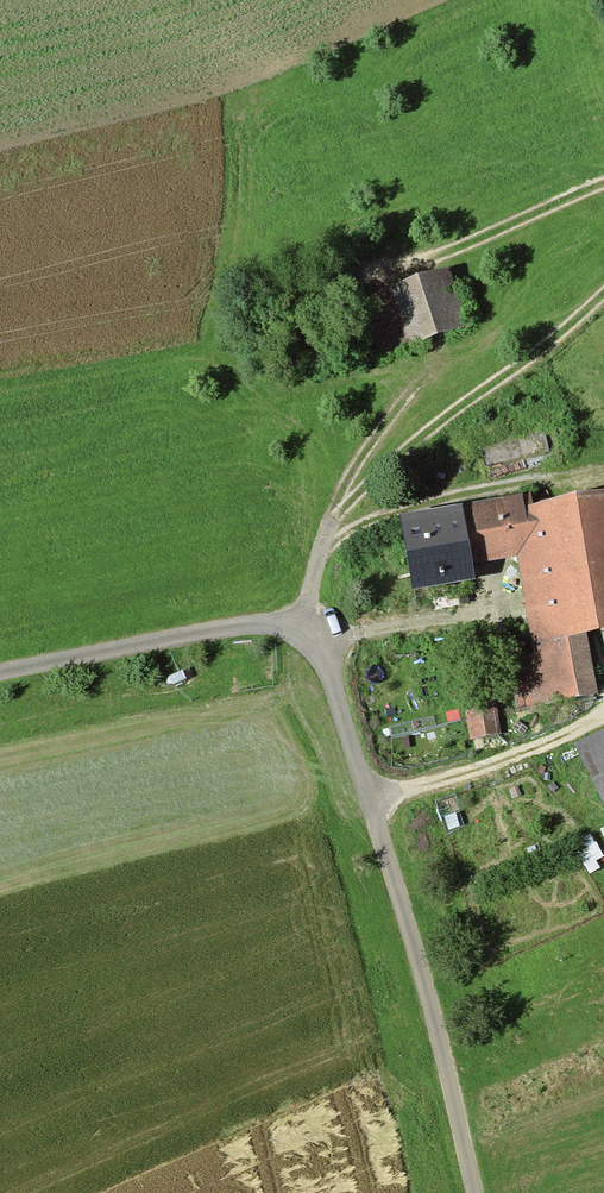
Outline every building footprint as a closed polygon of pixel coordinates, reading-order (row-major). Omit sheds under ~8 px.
[(452,277),(363,306),(380,358),(469,329),(452,277)] [(603,634),(603,503),(526,518),(523,503),(459,515),(470,569),(521,559),(541,661),(511,667),(520,714),(597,699),(585,637),(603,634)] [(470,569),(459,515),(405,526),(417,591),(472,580),(470,569)] [(494,694),(462,700),(471,741),(502,735),(494,694)] [(579,751),(603,802),(603,739),(579,751)]
